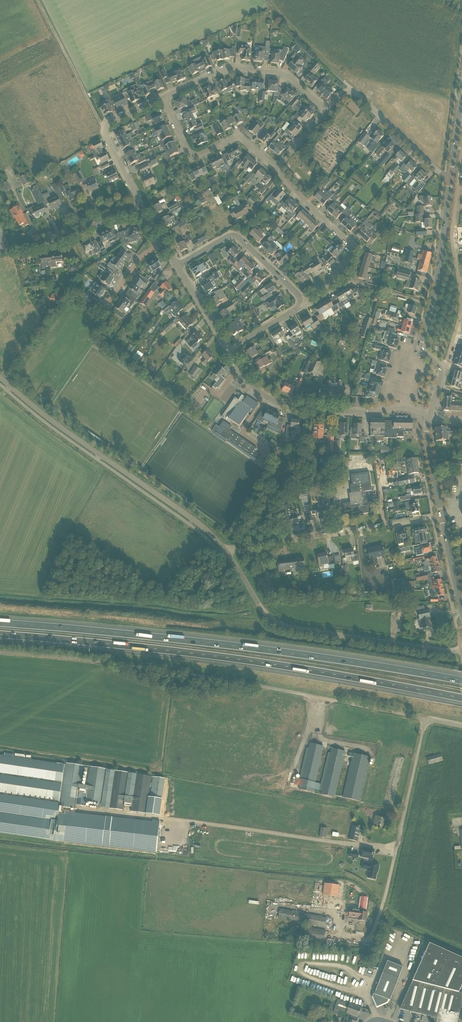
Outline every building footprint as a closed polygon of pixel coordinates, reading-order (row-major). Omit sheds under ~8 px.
[(230,28),(233,35),(236,35),(237,29),(238,25),(230,28)] [(255,59),(255,61),(256,61),(262,62),(262,58),(265,59),(265,56),(269,57),(269,55),(269,52),(269,49),(270,47),(270,42),(266,41),(266,47),(265,47),(265,50),(262,50),(261,50),(260,50),(260,51),(256,51),(255,53),(255,54),(255,59)] [(242,54),(242,60),(246,60),(246,61),(248,61),(249,61),(250,61),(251,56),(251,49),(245,49),(245,46),(238,46),(238,49),(238,54),(242,54)] [(222,51),(223,60),(229,59),(229,58),(230,57),(232,57),(232,53),(235,54),(235,49),(235,47),(232,47),(232,49),(222,51)] [(272,58),(271,63),(279,64),(279,60),(280,61),(283,62),(285,58),(288,52),(289,49),(284,47),(283,50),(283,51),(281,53),(280,53),(272,52),(272,55),(272,58)] [(217,61),(223,60),(222,51),(212,53),(213,55),(210,56),(212,60),(215,60),(217,60),(217,61)] [(288,67),(292,70),(292,69),(293,70),(293,71),(297,74),(300,70),(302,67),(300,65),(303,62),(297,58),(299,56),(295,53),(294,54),(291,58),(294,60),(288,67)] [(203,56),(197,59),(202,69),(203,68),(205,68),(205,69),(212,66),(210,62),(208,58),(204,60),(203,56)] [(202,69),(197,59),(191,62),(192,65),(189,67),(193,75),(199,72),(198,71),(202,69)] [(320,67),(315,63),(309,70),(313,74),(320,67)] [(168,77),(164,70),(163,67),(159,69),(160,72),(163,79),(168,77)] [(181,80),(182,80),(183,80),(184,79),(185,79),(186,78),(184,74),(185,73),(183,69),(168,76),(169,78),(171,83),(177,80),(178,82),(179,81),(181,80)] [(305,79),(307,82),(309,83),(308,84),(312,87),(317,80),(314,78),(315,77),(310,73),(305,79)] [(319,83),(322,85),(318,90),(324,95),(323,96),(327,99),(333,92),(325,85),(326,84),(329,81),(324,76),(319,83)] [(237,78),(236,87),(240,88),(240,91),(249,92),(250,85),(250,86),(246,85),(246,84),(245,83),(245,79),(237,78)] [(155,79),(150,81),(153,89),(154,91),(157,90),(158,91),(164,88),(160,80),(156,82),(155,79)] [(252,85),(252,88),(256,89),(263,90),(263,86),(264,81),(257,80),(256,80),(254,79),(253,80),(252,80),(252,85)] [(227,84),(225,80),(218,83),(220,88),(219,88),(221,92),(227,89),(228,92),(234,90),(232,82),(227,84)] [(146,87),(142,89),(143,92),(146,97),(152,94),(151,92),(150,90),(153,89),(150,81),(144,84),(146,87)] [(278,96),(280,91),(281,89),(278,88),(279,83),(269,81),(268,92),(275,93),(274,96),(274,99),(272,103),(275,104),(277,101),(277,100),(278,96)] [(136,84),(123,91),(125,95),(127,100),(130,98),(132,103),(139,100),(139,98),(138,97),(141,95),(138,88),(136,84)] [(206,97),(206,96),(207,99),(214,96),(214,95),(219,93),(216,87),(211,89),(210,87),(203,90),(205,93),(204,93),(206,97)] [(284,93),(280,91),(278,96),(277,100),(281,102),(284,99),(289,103),(295,96),(287,89),(284,93)] [(111,101),(113,106),(115,105),(117,110),(127,105),(123,96),(113,100),(111,101)] [(114,106),(113,106),(111,101),(110,99),(104,101),(105,103),(104,104),(105,106),(101,108),(105,116),(112,112),(109,106),(112,104),(113,106),(114,106)] [(183,99),(175,102),(179,109),(184,107),(186,110),(193,107),(194,106),(198,104),(196,99),(191,101),(191,102),(190,100),(185,102),(183,99)] [(296,99),(292,103),(295,105),(298,108),(301,104),(301,103),(296,99)] [(309,118),(310,119),(314,114),(310,111),(313,107),(311,105),(308,109),(306,107),(302,111),(302,112),(303,113),(309,118)] [(193,107),(186,110),(187,114),(183,116),(185,119),(184,120),(185,124),(195,119),(192,114),(196,112),(194,106),(193,107)] [(294,117),(295,118),(300,122),(302,124),(304,122),(305,123),(309,118),(303,113),(302,112),(300,110),(298,112),(294,117)] [(155,124),(164,120),(160,113),(153,117),(151,113),(144,117),(147,122),(152,119),(155,124)] [(234,115),(229,117),(232,124),(235,122),(237,125),(243,122),(239,114),(235,117),(234,115)] [(300,122),(294,117),(293,116),(290,118),(291,122),(292,123),(290,125),(298,132),(302,128),(298,125),(300,122)] [(230,125),(232,124),(229,117),(224,120),(225,121),(221,124),(223,127),(225,131),(231,128),(230,125)] [(196,132),(197,132),(203,129),(204,128),(201,123),(197,124),(195,119),(185,124),(187,128),(188,127),(190,130),(194,128),(196,132)] [(287,122),(282,128),(284,131),(290,124),(287,122)] [(255,136),(263,126),(261,123),(258,126),(255,123),(249,131),(252,133),(255,136)] [(288,135),(289,136),(291,134),(295,137),(298,132),(290,125),(289,126),(286,129),(284,131),(288,135)] [(159,136),(169,131),(167,128),(166,126),(165,126),(158,129),(157,127),(152,129),(154,134),(156,133),(158,136),(159,136)] [(196,142),(198,146),(200,145),(201,146),(203,145),(203,144),(205,143),(203,138),(207,137),(205,134),(204,131),(203,129),(197,132),(198,134),(192,137),(193,140),(194,142),(196,142)] [(124,130),(115,134),(118,139),(126,135),(124,130)] [(171,137),(169,131),(159,136),(161,141),(159,142),(160,145),(165,143),(164,140),(171,137)] [(272,140),(277,134),(272,131),(268,136),(265,132),(259,139),(264,144),(266,141),(269,143),(272,140)] [(374,142),(371,145),(376,149),(379,146),(381,144),(378,142),(379,140),(379,141),(384,136),(378,131),(371,139),(374,142)] [(363,146),(369,137),(364,133),(357,142),(363,146)] [(272,144),(269,148),(273,152),(280,144),(283,141),(279,138),(280,137),(279,137),(277,134),(272,140),(274,141),(272,144)] [(126,135),(118,139),(120,144),(129,140),(130,139),(130,137),(128,138),(126,135)] [(129,140),(120,144),(123,149),(131,145),(129,140)] [(92,150),(95,156),(102,152),(100,149),(102,148),(103,148),(100,141),(96,144),(92,145),(93,146),(94,149),(92,150)] [(165,143),(160,145),(162,148),(163,148),(165,152),(176,147),(174,142),(170,144),(168,141),(165,143)] [(392,144),(389,141),(383,148),(382,147),(375,154),(378,156),(384,150),(388,153),(394,146),(392,144)] [(281,145),(280,144),(273,152),(278,156),(285,148),(281,145)] [(176,147),(165,153),(168,158),(166,159),(168,161),(175,158),(173,155),(179,153),(176,147)] [(224,156),(224,158),(227,162),(231,160),(230,159),(234,157),(235,158),(242,154),(240,150),(238,147),(234,149),(234,150),(233,150),(232,149),(227,152),(227,154),(224,156)] [(125,154),(128,160),(137,155),(135,150),(125,154)] [(399,159),(402,162),(406,157),(400,151),(393,159),(396,162),(399,159)] [(102,152),(95,156),(95,157),(97,161),(99,160),(101,164),(109,160),(106,153),(103,155),(102,152)] [(137,155),(128,160),(130,165),(137,161),(139,164),(146,160),(144,157),(143,158),(140,153),(137,155)] [(387,154),(378,164),(381,167),(390,157),(387,154)] [(228,164),(227,162),(224,158),(222,159),(220,156),(215,159),(220,168),(221,171),(227,168),(227,169),(230,168),(229,167),(228,164)] [(245,169),(253,160),(248,156),(242,162),(245,165),(243,167),(245,169)] [(220,168),(215,159),(209,161),(212,166),(213,168),(216,167),(218,170),(220,168)] [(257,164),(253,160),(245,169),(247,171),(249,168),(252,171),(257,164)] [(71,170),(65,161),(60,164),(66,173),(71,170)] [(404,164),(400,169),(402,171),(404,170),(406,172),(409,170),(412,172),(417,167),(416,167),(417,166),(415,164),(414,165),(411,162),(407,166),(404,164)] [(143,166),(139,168),(145,180),(143,181),(146,187),(151,185),(155,183),(155,182),(156,182),(156,181),(156,180),(156,179),(155,178),(154,178),(153,178),(152,179),(151,175),(148,169),(149,168),(147,164),(143,166)] [(400,168),(396,164),(386,176),(386,177),(384,179),(388,183),(395,174),(400,168)] [(197,168),(192,170),(193,173),(189,175),(192,181),(196,179),(196,178),(204,174),(204,175),(208,173),(206,169),(203,165),(199,167),(197,168)] [(253,174),(246,182),(249,184),(253,179),(256,181),(258,183),(266,174),(261,169),(258,173),(256,176),(253,174)] [(115,171),(110,173),(106,175),(110,182),(118,178),(115,171)] [(427,176),(426,175),(425,173),(424,174),(421,171),(418,175),(417,176),(415,174),(412,177),(406,183),(409,186),(414,180),(419,184),(422,181),(427,176)] [(74,178),(77,182),(79,185),(84,182),(79,172),(73,175),(74,178)] [(250,172),(244,179),(246,182),(253,174),(250,172)] [(26,174),(19,178),(24,186),(30,182),(26,174)] [(266,174),(258,183),(263,188),(259,193),(261,195),(267,188),(266,187),(267,186),(266,185),(271,179),(266,174)] [(406,183),(412,177),(408,174),(402,180),(406,183)] [(98,188),(94,178),(82,183),(84,186),(85,189),(88,187),(90,192),(95,189),(98,188)] [(2,185),(1,182),(0,183),(0,192),(1,194),(11,189),(7,182),(2,185)] [(323,189),(325,187),(323,184),(318,189),(320,191),(314,198),(319,202),(327,192),(323,189)] [(63,185),(58,188),(61,193),(65,191),(66,193),(68,197),(70,201),(76,199),(74,195),(80,192),(78,188),(78,187),(72,190),(69,185),(64,187),(63,185)] [(47,205),(49,204),(50,205),(52,210),(56,208),(57,209),(62,206),(60,201),(59,200),(63,197),(62,195),(61,193),(58,188),(53,191),(57,197),(52,199),(49,192),(42,195),(47,205)] [(27,209),(29,212),(31,216),(35,214),(36,217),(46,212),(45,210),(48,209),(47,205),(42,195),(39,189),(32,192),(39,208),(36,209),(34,206),(27,209)] [(271,195),(268,198),(272,201),(273,203),(276,200),(278,202),(282,199),(285,195),(280,190),(274,197),(272,194),(271,195)] [(327,192),(319,202),(323,206),(327,202),(330,198),(332,200),(336,196),(334,193),(333,195),(329,191),(327,192)] [(207,202),(202,194),(197,197),(202,205),(207,202)] [(218,205),(222,203),(217,195),(213,197),(218,205)] [(330,207),(327,211),(332,215),(340,206),(336,202),(335,201),(339,198),(336,196),(332,200),(329,204),(331,206),(330,207)] [(425,196),(419,197),(419,201),(422,201),(422,203),(425,202),(425,207),(432,206),(432,197),(425,198),(425,196)] [(251,207),(256,201),(251,197),(250,198),(247,201),(251,207)] [(281,203),(276,208),(279,210),(283,214),(286,211),(294,203),(289,199),(286,202),(284,204),(282,202),(281,203)] [(160,204),(158,205),(154,207),(157,214),(163,211),(161,207),(165,205),(164,202),(160,204)] [(240,206),(238,207),(243,216),(246,215),(249,214),(248,213),(249,213),(247,210),(250,209),(248,204),(246,202),(243,204),(240,206)] [(170,211),(178,207),(176,203),(168,208),(170,211)] [(298,207),(294,203),(286,211),(289,214),(287,216),(288,218),(286,220),(288,222),(292,218),(290,216),(293,213),(298,207)] [(178,207),(171,211),(173,215),(185,208),(184,205),(179,208),(178,207)] [(18,206),(11,210),(20,226),(24,223),(25,226),(28,225),(18,206)] [(343,212),(345,214),(349,209),(347,207),(345,210),(340,206),(332,215),(336,219),(340,216),(343,212)] [(243,216),(238,207),(229,212),(233,218),(236,217),(237,219),(243,216)] [(224,215),(218,218),(223,227),(229,224),(226,217),(229,215),(226,209),(222,212),(224,215)] [(345,228),(353,220),(348,216),(351,212),(349,210),(350,210),(349,209),(345,214),(345,215),(347,217),(341,224),(345,228)] [(207,213),(205,210),(196,216),(195,215),(190,218),(192,221),(207,213)] [(300,221),(306,215),(302,211),(296,217),(300,221)] [(168,217),(162,220),(166,228),(176,223),(172,215),(168,217)] [(306,215),(300,221),(304,224),(310,218),(306,215)] [(417,215),(415,215),(416,222),(421,222),(421,223),(422,228),(425,228),(425,229),(427,229),(432,228),(431,220),(426,220),(426,219),(422,219),(422,215),(417,215)] [(212,217),(207,220),(210,226),(214,224),(217,231),(223,227),(218,218),(214,220),(212,217)] [(304,224),(308,228),(314,222),(310,218),(304,224)] [(353,220),(345,228),(350,232),(354,229),(356,226),(358,228),(363,223),(363,224),(367,219),(366,218),(364,220),(363,219),(361,221),(360,221),(357,224),(353,220)] [(185,219),(174,226),(177,231),(188,224),(185,219)] [(359,228),(357,230),(359,232),(358,234),(358,235),(360,237),(360,236),(362,238),(370,230),(373,227),(369,224),(368,225),(367,224),(370,221),(367,219),(363,224),(363,223),(358,228),(359,228)] [(314,222),(308,228),(312,232),(315,229),(318,226),(314,222)] [(249,234),(254,238),(261,231),(264,228),(262,226),(257,232),(254,229),(249,234)] [(126,231),(122,232),(125,241),(127,241),(127,242),(129,241),(130,243),(133,242),(133,240),(135,237),(137,238),(140,231),(131,228),(131,229),(128,229),(127,230),(128,232),(126,232),(126,231)] [(111,230),(105,233),(106,235),(109,241),(110,243),(115,240),(115,241),(120,239),(118,233),(115,234),(113,234),(111,230)] [(379,235),(381,238),(384,236),(378,231),(376,234),(373,231),(372,232),(370,230),(362,238),(367,242),(370,239),(373,242),(379,235)] [(259,243),(264,238),(266,235),(263,233),(261,231),(254,238),(259,243)] [(106,235),(105,233),(104,233),(104,232),(101,234),(101,235),(99,236),(101,241),(98,242),(101,250),(106,247),(105,245),(107,244),(105,242),(106,242),(108,241),(109,241),(106,235)] [(198,240),(197,241),(193,243),(194,247),(207,239),(204,233),(196,238),(198,240)] [(262,247),(267,251),(274,243),(273,242),(274,241),(272,238),(274,236),(271,234),(267,239),(268,240),(268,241),(267,241),(266,243),(262,247)] [(190,244),(188,241),(188,240),(183,243),(178,245),(181,252),(188,249),(186,246),(190,244)] [(85,243),(81,245),(85,253),(93,250),(95,254),(101,251),(97,244),(93,246),(90,241),(87,242),(85,243)] [(274,243),(267,251),(272,256),(274,253),(276,255),(280,251),(281,250),(276,245),(274,243)] [(330,245),(334,248),(340,254),(343,251),(342,250),(344,248),(338,243),(336,246),(332,243),(330,245)] [(400,254),(402,247),(393,245),(391,251),(400,254)] [(126,260),(127,261),(129,258),(128,258),(129,257),(123,253),(124,252),(126,253),(128,249),(123,246),(120,249),(122,250),(119,253),(121,254),(117,259),(124,264),(126,260)] [(325,252),(326,253),(327,254),(329,256),(331,258),(333,256),(335,258),(336,256),(338,257),(340,254),(334,248),(331,246),(327,250),(325,249),(324,250),(325,252)] [(233,266),(238,261),(238,260),(236,257),(239,253),(233,248),(229,253),(228,252),(229,251),(225,247),(221,250),(222,252),(220,253),(221,253),(223,252),(227,255),(231,258),(228,261),(233,266)] [(405,249),(404,255),(412,257),(414,251),(408,249),(408,250),(405,249)] [(295,255),(293,253),(288,259),(283,254),(280,251),(276,255),(275,256),(279,259),(277,261),(282,265),(283,264),(285,266),(295,255)] [(417,259),(429,263),(432,253),(423,251),(422,255),(419,254),(417,259)] [(211,260),(214,259),(215,261),(219,259),(214,252),(209,256),(211,260)] [(366,253),(364,260),(371,262),(372,255),(366,253)] [(48,256),(49,268),(56,267),(56,263),(63,262),(62,254),(48,256)] [(46,268),(49,268),(48,256),(37,257),(38,265),(41,264),(42,269),(46,268)] [(322,259),(321,261),(321,262),(325,268),(328,264),(329,266),(331,264),(332,265),(335,262),(331,258),(329,256),(326,258),(324,260),(323,260),(322,259)] [(114,271),(116,268),(120,271),(120,270),(121,271),(123,268),(122,267),(125,264),(124,264),(117,259),(116,258),(113,263),(111,261),(107,266),(114,271)] [(238,261),(233,265),(235,267),(238,270),(240,267),(243,270),(249,263),(244,258),(240,263),(238,261)] [(155,270),(161,267),(159,263),(160,263),(158,260),(157,260),(157,259),(153,262),(153,261),(151,263),(148,265),(150,268),(149,269),(151,273),(152,272),(153,272),(155,276),(152,279),(156,281),(160,274),(157,272),(155,270)] [(426,273),(429,263),(417,259),(421,260),(418,270),(426,273)] [(362,266),(369,268),(371,262),(364,260),(362,266)] [(196,278),(197,279),(199,279),(199,278),(201,277),(203,280),(210,275),(207,271),(208,270),(204,264),(204,263),(200,266),(198,263),(196,265),(193,267),(195,269),(192,271),(196,278)] [(254,268),(249,263),(243,270),(246,272),(243,275),(248,279),(253,274),(250,272),(254,268)] [(111,283),(114,279),(109,275),(112,271),(102,264),(101,264),(99,267),(98,268),(105,273),(103,275),(100,279),(102,280),(101,281),(109,286),(109,285),(110,286),(112,283),(111,283)] [(306,267),(310,273),(313,271),(315,276),(318,274),(318,273),(323,270),(319,264),(314,267),(312,264),(306,267)] [(73,265),(70,271),(74,273),(78,274),(81,268),(77,266),(73,265)] [(367,274),(369,268),(362,266),(360,272),(367,274)] [(310,273),(306,267),(303,269),(304,270),(296,275),(298,278),(301,284),(308,280),(305,276),(310,273)] [(399,269),(396,278),(408,281),(411,282),(409,289),(418,291),(420,281),(412,279),(410,278),(411,273),(399,269)] [(208,282),(202,286),(205,292),(208,290),(208,291),(210,290),(211,292),(218,288),(214,281),(220,277),(217,272),(212,275),(210,276),(205,279),(206,280),(206,279),(208,282)] [(256,276),(251,281),(254,284),(255,283),(258,286),(260,284),(262,282),(265,278),(262,275),(262,274),(260,272),(260,273),(259,273),(256,276)] [(365,280),(367,274),(360,272),(358,278),(365,280)] [(141,281),(137,278),(133,284),(140,289),(142,285),(144,286),(145,284),(147,286),(150,281),(144,277),(141,281)] [(238,290),(241,287),(245,283),(241,280),(238,283),(235,286),(234,287),(237,291),(238,290)] [(170,286),(167,282),(161,288),(160,287),(157,290),(159,293),(159,294),(163,297),(166,294),(167,294),(172,289),(169,286),(170,286)] [(241,287),(238,290),(243,294),(249,287),(245,283),(241,287)] [(137,292),(140,289),(133,284),(132,284),(130,286),(131,287),(129,289),(133,292),(130,296),(136,300),(140,295),(138,294),(139,293),(137,292)] [(273,296),(271,293),(275,290),(271,284),(267,286),(264,288),(259,291),(263,297),(262,298),(264,301),(267,300),(268,299),(273,296)] [(93,293),(89,290),(86,294),(93,299),(96,295),(100,298),(105,291),(98,286),(93,293)] [(343,292),(347,299),(350,297),(353,301),(357,298),(359,296),(355,290),(356,291),(352,293),(349,288),(343,292)] [(216,307),(220,304),(221,304),(222,303),(222,302),(222,301),(221,300),(226,297),(221,289),(212,295),(214,294),(215,297),(211,299),(216,307)] [(145,307),(154,293),(149,290),(140,303),(145,307)] [(338,300),(335,302),(339,309),(345,305),(344,305),(345,304),(346,305),(349,303),(347,299),(343,292),(336,296),(338,300)] [(52,294),(51,297),(51,300),(60,302),(61,297),(60,297),(60,296),(60,295),(52,294)] [(123,297),(120,302),(126,307),(129,304),(131,305),(132,304),(133,304),(135,302),(139,304),(140,303),(136,300),(130,296),(128,300),(123,297)] [(275,297),(265,303),(268,309),(275,305),(278,309),(284,305),(280,297),(277,299),(275,297)] [(176,300),(170,306),(171,306),(174,311),(171,314),(175,317),(178,314),(177,314),(180,312),(183,309),(183,308),(183,309),(179,304),(177,301),(176,300)] [(329,300),(322,304),(327,311),(331,308),(333,312),(339,309),(335,302),(331,304),(329,300)] [(126,307),(120,302),(119,303),(118,303),(116,306),(117,306),(115,308),(119,311),(117,315),(122,319),(126,314),(124,313),(125,311),(124,311),(126,307)] [(225,321),(232,317),(229,312),(236,308),(232,302),(225,307),(227,310),(220,314),(225,321)] [(314,314),(316,318),(318,321),(324,318),(322,314),(327,311),(322,304),(315,308),(319,313),(315,315),(315,314),(314,314)] [(406,304),(405,307),(405,309),(409,310),(408,313),(410,313),(414,315),(414,314),(416,308),(416,307),(406,304)] [(256,319),(259,317),(260,316),(255,308),(255,309),(251,311),(256,319)] [(180,321),(186,329),(193,324),(190,321),(189,321),(185,316),(186,316),(182,319),(179,316),(180,315),(164,329),(165,331),(174,323),(175,325),(180,321)] [(240,316),(236,318),(232,321),(234,324),(229,326),(234,335),(244,329),(240,321),(242,319),(240,316)] [(318,321),(316,318),(312,321),(309,317),(302,321),(305,328),(311,324),(314,329),(321,325),(318,321)] [(369,331),(370,327),(373,319),(367,317),(363,329),(369,331)] [(403,326),(410,328),(412,323),(401,319),(400,322),(404,323),(403,326)] [(291,333),(288,335),(291,340),(296,348),(296,349),(298,348),(299,347),(301,343),(299,341),(297,338),(298,337),(299,338),(302,336),(302,335),(300,332),(298,329),(296,324),(289,329),(291,333)] [(281,329),(276,332),(280,339),(283,337),(286,341),(288,340),(283,333),(281,329)] [(369,331),(363,329),(361,337),(367,339),(369,331)] [(396,349),(399,340),(393,338),(395,334),(385,331),(385,333),(383,339),(387,340),(387,342),(388,342),(387,346),(388,347),(396,349)] [(277,341),(280,339),(276,332),(271,335),(273,339),(278,346),(279,345),(277,341)] [(202,339),(196,333),(191,338),(193,341),(188,345),(193,351),(199,346),(197,343),(202,339)] [(173,346),(175,348),(182,340),(180,338),(176,342),(173,346)] [(296,348),(291,340),(288,342),(293,350),(296,348)] [(254,347),(247,351),(252,358),(256,356),(258,355),(260,357),(265,354),(261,349),(256,352),(254,347)] [(280,358),(284,356),(279,348),(275,350),(276,351),(280,358)] [(182,356),(179,360),(185,365),(192,356),(186,351),(183,355),(184,355),(183,357),(182,356)] [(204,365),(209,360),(213,357),(207,351),(202,355),(204,358),(201,361),(204,365)] [(391,357),(391,353),(381,351),(379,356),(382,357),(381,361),(389,363),(390,358),(390,356),(391,357)] [(135,353),(132,358),(138,362),(141,357),(135,353)] [(264,355),(259,358),(260,357),(262,360),(259,362),(255,364),(255,365),(256,364),(259,369),(258,370),(259,370),(261,374),(266,371),(264,367),(269,364),(266,359),(267,358),(265,354),(264,355)] [(327,358),(327,361),(329,361),(329,362),(335,363),(336,356),(330,355),(329,358),(327,358)] [(454,365),(461,367),(461,356),(457,355),(456,357),(454,365)] [(314,358),(307,373),(315,377),(322,362),(314,358)] [(385,378),(387,368),(382,367),(383,363),(378,362),(373,360),(371,365),(375,366),(374,369),(378,370),(376,375),(380,376),(385,378)] [(189,374),(196,379),(202,370),(195,366),(189,374)] [(283,374),(273,366),(269,370),(272,373),(265,381),(268,384),(269,383),(273,387),(280,378),(283,374)] [(216,383),(211,388),(215,390),(219,390),(225,380),(221,377),(225,372),(219,367),(213,375),(217,378),(214,381),(216,383)] [(459,381),(461,382),(461,374),(460,373),(455,372),(453,379),(459,381)] [(285,383),(282,391),(292,394),(295,387),(299,389),(303,380),(299,378),(297,384),(293,383),(292,386),(285,383)] [(453,379),(451,386),(456,388),(461,389),(461,382),(459,381),(453,379)] [(372,389),(380,391),(380,388),(382,388),(382,386),(383,386),(383,384),(383,383),(378,382),(372,380),(371,384),(370,384),(369,389),(372,389)] [(322,389),(321,394),(345,396),(346,391),(346,388),(345,388),(345,387),(338,386),(338,384),(331,383),(331,386),(326,385),(322,385),(322,389)] [(303,385),(302,394),(314,395),(314,388),(314,386),(313,386),(303,385)] [(367,398),(368,398),(369,398),(372,398),(372,397),(378,397),(380,391),(372,389),(369,389),(366,389),(366,398),(367,398)] [(444,396),(443,406),(450,406),(450,402),(452,402),(455,402),(456,397),(452,397),(452,395),(449,394),(448,397),(444,396)] [(252,414),(259,404),(247,396),(245,399),(239,396),(237,399),(235,398),(221,417),(231,424),(232,422),(239,427),(249,412),(252,414)] [(443,406),(443,410),(450,411),(461,411),(461,403),(455,402),(452,402),(450,402),(450,406),(443,406)] [(260,413),(255,420),(262,423),(264,419),(270,422),(274,413),(267,410),(267,411),(265,416),(263,415),(261,413),(260,413)] [(274,413),(270,422),(276,424),(273,431),(280,434),(283,423),(279,422),(279,423),(278,422),(277,422),(280,417),(280,416),(274,413)] [(287,425),(286,436),(291,437),(292,431),(294,432),(295,428),(298,429),(299,426),(299,421),(292,420),(291,425),(291,426),(287,425)] [(384,420),(371,420),(371,425),(370,436),(375,437),(375,441),(383,441),(384,438),(384,421),(384,420)] [(384,438),(391,438),(396,438),(397,437),(404,437),(404,432),(412,432),(412,429),(412,420),(394,420),(394,421),(384,421),(384,438)] [(222,422),(216,432),(219,435),(252,456),(257,460),(260,456),(257,453),(255,452),(255,451),(257,448),(252,445),(231,431),(230,430),(231,428),(232,427),(223,421),(222,422)] [(340,425),(339,429),(340,429),(340,436),(344,436),(348,436),(349,424),(344,424),(344,423),(341,423),(341,424),(340,424),(340,425)] [(350,428),(350,436),(350,439),(356,439),(356,436),(361,436),(361,425),(354,424),(354,428),(351,428),(350,428)] [(311,434),(311,438),(313,439),(314,439),(314,440),(315,441),(316,442),(317,442),(318,443),(319,442),(320,442),(321,442),(321,441),(322,440),(322,439),(323,439),(328,439),(328,436),(323,436),(323,435),(323,431),(324,426),(314,425),(314,430),(314,435),(311,434)] [(447,427),(435,428),(436,441),(441,441),(448,441),(448,435),(457,436),(457,430),(448,429),(447,427)] [(104,442),(88,431),(86,434),(102,445),(104,442)] [(409,468),(418,466),(418,464),(417,464),(416,459),(411,460),(406,461),(407,466),(408,465),(409,468)] [(418,466),(409,468),(410,474),(411,474),(412,477),(416,476),(418,473),(419,473),(418,468),(419,468),(418,466)] [(350,503),(343,504),(344,512),(351,511),(352,513),(360,512),(361,514),(369,513),(368,507),(368,505),(367,505),(366,503),(373,502),(372,498),(369,498),(368,493),(365,494),(365,492),(372,491),(371,486),(371,482),(369,472),(351,475),(352,485),(350,485),(351,493),(349,494),(350,503)] [(398,482),(395,483),(395,486),(399,485),(409,483),(412,482),(417,481),(416,476),(412,477),(398,480),(398,482)] [(411,488),(406,488),(407,492),(410,492),(411,495),(414,495),(422,494),(421,487),(411,488)] [(414,501),(404,503),(406,511),(408,511),(408,514),(419,512),(417,504),(415,505),(414,501)] [(298,523),(297,518),(296,515),(294,516),(293,511),(290,511),(288,504),(282,505),(284,516),(285,521),(288,520),(289,525),(298,523)] [(323,518),(323,519),(328,518),(327,507),(311,509),(312,515),(317,514),(318,518),(323,518)] [(413,530),(412,530),(416,546),(417,546),(428,543),(427,539),(430,538),(429,533),(428,533),(427,533),(426,527),(426,528),(413,530)] [(396,534),(399,549),(404,548),(403,539),(406,538),(405,532),(396,534)] [(422,547),(415,549),(416,553),(415,553),(416,556),(423,555),(423,554),(431,552),(430,545),(425,547),(422,547)] [(374,558),(385,555),(383,546),(375,548),(375,549),(372,550),(372,549),(368,550),(368,549),(367,549),(369,559),(370,559),(372,567),(376,566),(374,558)] [(344,551),(345,556),(346,558),(352,557),(353,562),(358,561),(357,554),(357,555),(354,556),(353,549),(344,551)] [(318,560),(319,566),(320,567),(324,567),(324,565),(327,564),(328,565),(334,564),(333,556),(333,557),(329,558),(327,558),(327,554),(318,555),(318,560)] [(425,567),(438,564),(436,557),(425,560),(425,561),(422,564),(425,567)] [(305,567),(304,563),(304,558),(278,561),(279,572),(284,571),(284,570),(297,568),(305,567)] [(440,572),(438,564),(425,567),(424,567),(425,571),(426,571),(430,571),(430,573),(432,573),(440,572)] [(424,580),(429,579),(428,573),(420,575),(419,573),(415,574),(417,581),(424,580)] [(435,577),(429,579),(429,580),(430,583),(431,582),(432,586),(431,586),(430,586),(430,587),(430,588),(429,588),(429,589),(429,590),(430,590),(433,589),(442,587),(443,587),(441,580),(435,581),(435,578),(435,577)] [(266,595),(273,591),(268,583),(267,583),(264,578),(258,582),(266,595)] [(409,594),(405,578),(393,581),(397,596),(409,594)] [(429,590),(430,598),(437,596),(439,596),(444,595),(443,587),(442,587),(433,589),(430,590),(429,590)] [(428,610),(418,612),(420,619),(421,619),(422,621),(418,621),(420,629),(423,628),(430,627),(428,617),(430,617),(428,610)] [(293,777),(292,784),(300,786),(299,789),(313,793),(314,789),(321,791),(323,784),(321,784),(316,782),(324,747),(310,743),(309,748),(307,747),(299,779),(295,778),(296,776),(294,776),(294,778),(293,777)] [(321,791),(321,794),(335,798),(346,752),(331,748),(330,753),(328,752),(321,784),(323,784),(321,791)] [(60,803),(66,765),(58,764),(13,757),(14,754),(5,753),(4,756),(0,755),(0,794),(60,803)] [(342,797),(361,802),(369,765),(371,758),(353,753),(342,797)] [(429,765),(443,760),(441,753),(427,758),(429,765)] [(85,801),(102,804),(107,769),(66,763),(66,765),(60,803),(59,807),(75,809),(76,809),(77,801),(78,801),(77,805),(78,805),(84,806),(85,801)] [(130,811),(147,814),(160,815),(162,799),(165,778),(155,777),(152,797),(149,797),(152,777),(134,774),(128,773),(128,772),(114,770),(113,783),(109,808),(124,811),(129,776),(136,777),(130,811)] [(0,794),(0,833),(54,841),(54,840),(55,841),(156,852),(160,821),(153,820),(153,822),(74,813),(75,809),(59,807),(60,803),(0,794)] [(379,817),(375,816),(374,819),(375,819),(374,824),(383,826),(385,819),(379,818),(379,817)] [(352,826),(349,839),(357,841),(360,828),(352,826)] [(362,848),(360,856),(372,859),(374,850),(362,848)] [(361,868),(368,870),(368,873),(367,878),(375,880),(377,871),(378,871),(379,866),(370,864),(363,863),(361,868)] [(324,883),(323,895),(338,897),(340,885),(324,883)] [(358,920),(361,920),(366,921),(367,913),(360,912),(360,909),(350,908),(349,916),(359,918),(358,920)] [(280,909),(278,919),(307,924),(325,927),(326,918),(280,909)] [(325,931),(306,928),(304,938),(323,942),(325,931)] [(426,951),(461,967),(461,958),(430,944),(426,951)] [(459,992),(461,985),(461,967),(426,951),(426,952),(413,980),(459,992)] [(392,996),(403,967),(387,961),(375,994),(374,993),(372,997),(376,1004),(377,1007),(387,1002),(388,1000),(390,1000),(392,996)] [(459,992),(413,980),(400,1009),(432,1017),(431,1021),(432,1021),(457,1021),(460,1008),(461,1008),(461,1005),(461,1003),(461,1001),(461,993),(459,992)] [(339,1010),(349,1014),(358,1017),(361,1008),(357,1006),(338,999),(334,1013),(338,1015),(339,1010)]
